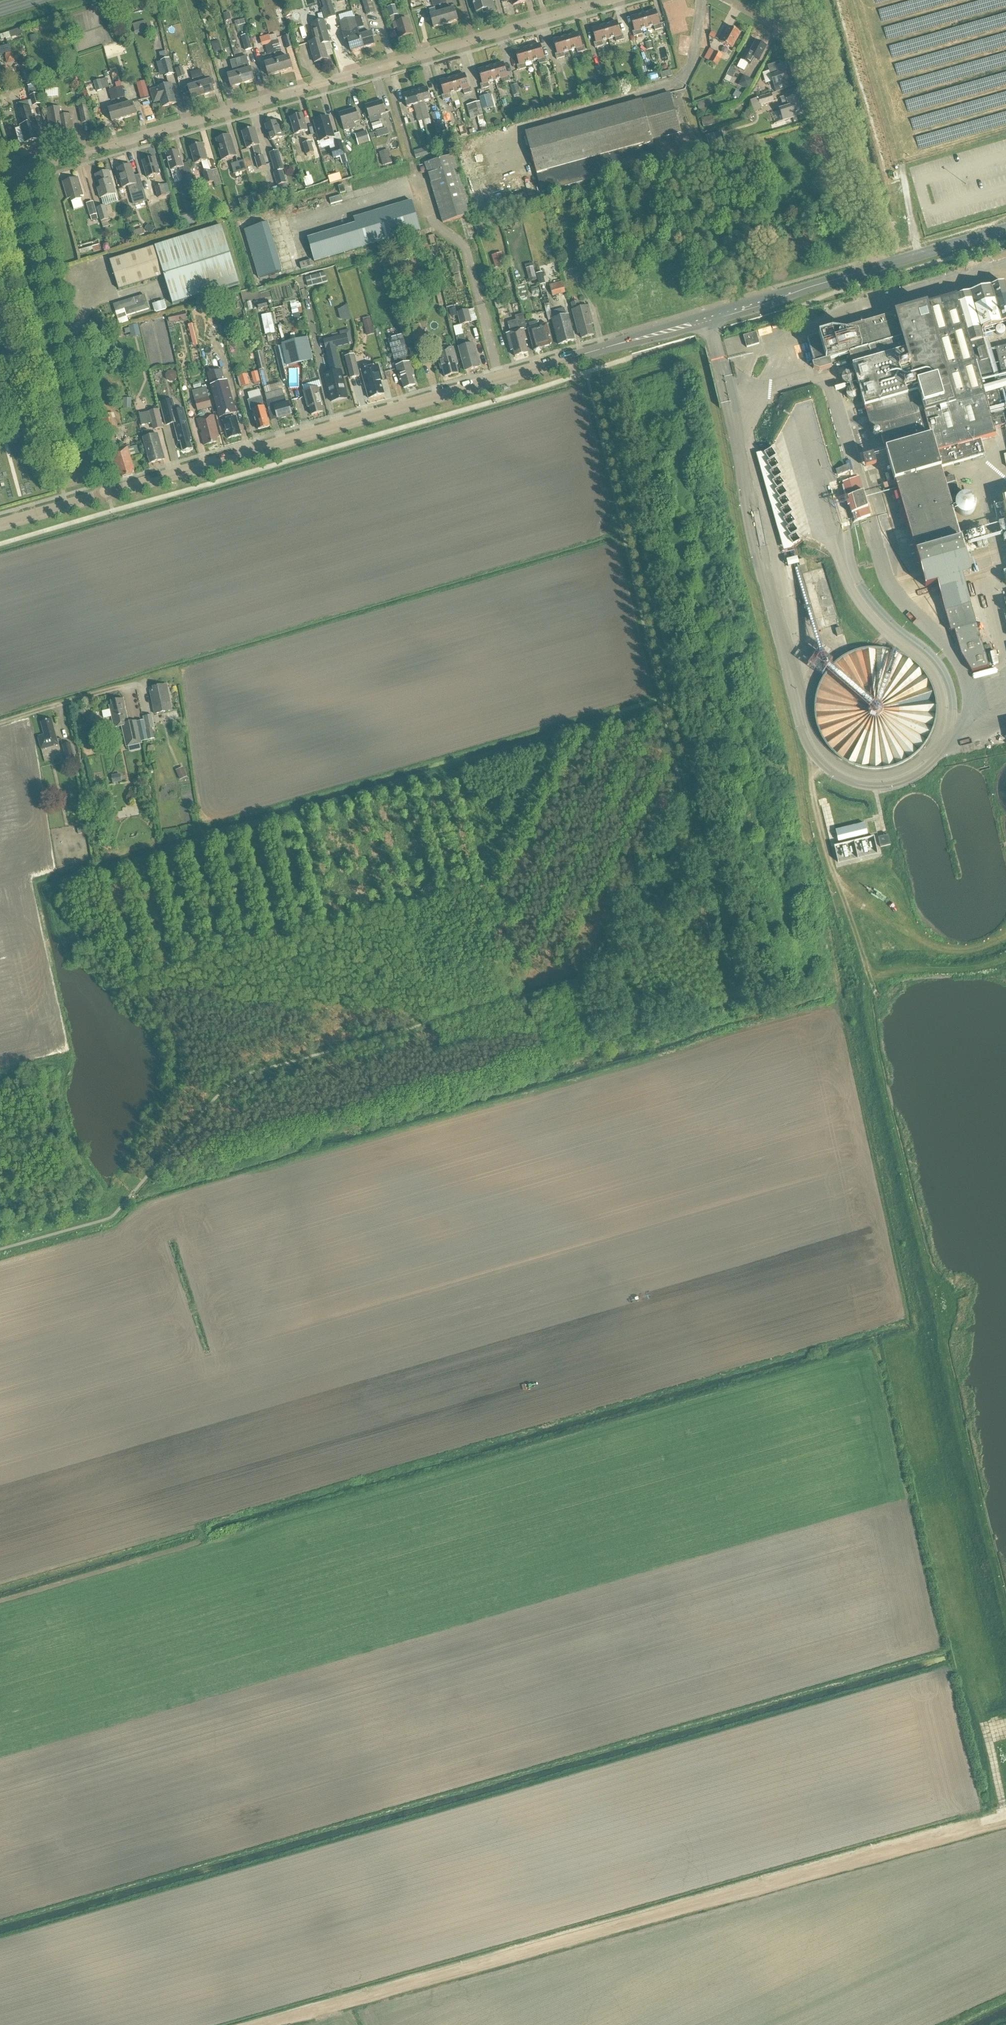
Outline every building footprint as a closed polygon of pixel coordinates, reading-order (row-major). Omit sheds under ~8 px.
[(328,3),(328,0),(321,0),(324,9),(322,9),(325,20),(328,19),(336,17),(332,2),(328,3)] [(375,13),(371,0),(362,0),(366,16),(375,13)] [(440,6),(438,0),(431,0),(433,8),(440,6)] [(492,0),(472,0),(474,4),(473,4),(473,6),(474,6),(476,14),(486,11),(487,14),(496,11),(492,0)] [(108,20),(120,16),(117,7),(106,10),(108,20)] [(391,18),(393,24),(394,30),(398,29),(400,39),(413,35),(408,19),(400,22),(398,16),(396,8),(388,10),(390,18),(391,18)] [(454,9),(442,13),(446,25),(458,22),(454,9)] [(103,11),(78,12),(80,32),(87,32),(86,25),(103,24),(103,11)] [(655,12),(644,15),(648,30),(654,28),(655,31),(663,29),(661,24),(659,25),(655,12)] [(230,13),(223,15),(225,22),(232,20),(230,13)] [(434,29),(446,25),(442,13),(430,16),(434,29)] [(633,37),(638,36),(642,35),(641,32),(648,30),(644,15),(630,19),(634,32),(632,33),(633,37)] [(361,17),(353,19),(356,27),(357,26),(357,29),(356,29),(357,33),(359,33),(358,29),(364,28),(361,17)] [(356,27),(353,19),(340,23),(345,42),(348,41),(352,53),(364,49),(360,37),(359,33),(357,33),(356,29),(357,29),(357,26),(356,27)] [(311,24),(316,41),(309,43),(315,64),(328,60),(324,45),(330,43),(324,21),(311,24)] [(146,22),(139,23),(142,34),(149,32),(146,22)] [(617,23),(605,27),(609,41),(616,39),(618,47),(626,45),(623,35),(621,36),(617,23)] [(609,41),(605,27),(592,31),(596,43),(593,44),(595,49),(603,46),(602,43),(609,41)] [(729,28),(728,30),(721,43),(732,49),(741,34),(729,28)] [(242,33),(243,37),(241,38),(245,52),(252,50),(248,36),(247,32),(242,33)] [(371,33),(360,37),(364,49),(375,46),(371,33)] [(579,34),(566,38),(570,52),(577,50),(578,54),(586,51),(584,47),(582,47),(579,34)] [(270,37),(275,53),(281,52),(276,35),(270,37)] [(290,36),(284,38),(287,49),(293,48),(290,36)] [(275,53),(270,37),(260,40),(262,46),(265,45),(268,55),(275,53)] [(556,60),(561,58),(565,57),(564,54),(570,52),(566,38),(553,42),(557,54),(555,55),(556,60)] [(123,42),(104,47),(107,57),(126,51),(123,42)] [(766,48),(756,42),(750,54),(745,51),(740,61),(750,66),(753,59),(759,62),(766,48)] [(540,46),(528,49),(532,63),(538,61),(539,65),(547,63),(546,58),(544,58),(540,46)] [(518,71),(523,70),(527,69),(526,65),(532,63),(528,49),(515,53),(519,66),(516,66),(518,71)] [(705,60),(709,63),(717,67),(722,57),(711,50),(705,60)] [(13,55),(5,56),(7,64),(15,63),(13,55)] [(253,68),(250,69),(247,57),(241,59),(236,60),(243,85),(254,81),(252,75),(255,74),(253,68)] [(289,57),(277,61),(281,73),(293,70),(289,57)] [(596,71),(604,69),(601,57),(593,60),(596,71)] [(165,77),(173,75),(169,60),(161,62),(165,77)] [(243,85),(236,60),(231,62),(234,74),(225,77),(227,83),(230,82),(231,88),(243,85)] [(269,77),(281,73),(277,61),(265,64),(269,77)] [(776,93),(787,89),(785,82),(792,80),(787,64),(780,66),(779,63),(767,67),(774,88),(776,93)] [(511,82),(509,77),(507,77),(504,66),(492,69),(495,82),(502,80),(503,84),(511,82)] [(175,69),(178,79),(185,77),(182,68),(175,69)] [(480,85),(482,90),(490,88),(489,84),(495,82),(492,69),(479,73),(482,84),(480,85)] [(730,69),(726,76),(732,79),(736,72),(730,69)] [(31,71),(23,73),(27,85),(35,82),(31,71)] [(662,80),(672,77),(670,72),(660,75),(662,80)] [(657,73),(647,75),(648,82),(658,80),(657,73)] [(740,85),(749,88),(753,78),(743,75),(740,85)] [(472,93),(471,88),(469,88),(465,77),(453,81),(457,93),(463,91),(465,95),(472,93)] [(107,79),(94,82),(96,91),(109,88),(107,79)] [(214,80),(199,84),(203,96),(214,93),(213,87),(215,86),(214,80)] [(442,96),(443,101),(452,99),(451,95),(457,93),(453,81),(441,85),(444,96),(442,96)] [(145,82),(136,84),(141,100),(149,98),(145,82)] [(203,96),(199,84),(185,88),(187,94),(190,94),(192,100),(203,96)] [(177,104),(171,85),(158,89),(158,90),(151,92),(155,103),(162,101),(164,108),(177,104)] [(517,85),(511,87),(513,96),(520,95),(517,85)] [(59,96),(59,88),(46,87),(46,96),(59,96)] [(121,87),(116,89),(119,100),(125,98),(122,87),(121,87)] [(428,88),(416,92),(424,122),(430,120),(425,103),(431,101),(428,88)] [(119,100),(116,89),(109,91),(112,102),(119,100)] [(424,122),(416,92),(403,96),(407,108),(414,106),(419,123),(423,122),(424,122)] [(30,107),(30,108),(41,104),(38,94),(30,96),(31,101),(28,102),(30,107)] [(653,141),(680,133),(670,94),(642,102),(641,101),(525,133),(542,194),(658,161),(653,141)] [(772,94),(758,99),(760,106),(774,102),(772,94)] [(788,103),(789,108),(780,110),(783,122),(794,118),(794,115),(802,112),(797,97),(791,99),(789,94),(780,97),(782,105),(788,103)] [(480,98),(483,108),(490,106),(487,96),(480,98)] [(706,100),(698,103),(700,111),(709,108),(706,100)] [(29,108),(28,102),(17,105),(21,120),(23,120),(24,125),(21,126),(26,144),(39,140),(34,123),(37,122),(35,115),(32,116),(30,108),(29,108)] [(386,114),(382,102),(366,107),(371,123),(382,120),(381,116),(386,114)] [(480,102),(467,106),(471,120),(484,116),(480,102)] [(121,107),(124,120),(136,116),(133,103),(121,107)] [(87,106),(82,108),(79,108),(82,124),(91,122),(91,121),(87,106)] [(539,106),(527,109),(529,116),(541,112),(539,106)] [(113,123),(124,120),(121,107),(109,110),(113,123)] [(62,116),(60,108),(46,110),(50,130),(53,129),(54,136),(72,133),(72,130),(75,129),(72,115),(62,116)] [(339,115),(344,132),(350,130),(356,128),(354,124),(360,122),(356,110),(339,115)] [(746,110),(743,118),(749,121),(752,114),(746,110)] [(432,115),(437,132),(444,130),(439,113),(432,115)] [(308,132),(303,115),(290,119),(295,136),(308,132)] [(478,118),(481,132),(489,130),(485,116),(478,118)] [(712,116),(701,119),(704,127),(715,124),(712,116)] [(334,138),(328,118),(314,122),(320,143),(334,138)] [(280,132),(278,122),(265,126),(270,142),(279,139),(279,140),(281,140),(281,138),(285,137),(284,131),(280,132)] [(461,137),(467,136),(465,125),(459,127),(461,137)] [(387,128),(376,132),(378,139),(389,135),(387,128)] [(255,129),(242,133),(247,150),(253,148),(256,159),(262,157),(259,146),(260,146),(255,129)] [(367,131),(355,135),(359,146),(370,143),(367,131)] [(725,143),(724,139),(721,140),(718,133),(706,137),(709,148),(725,143)] [(236,157),(230,136),(217,140),(223,161),(236,157)] [(306,155),(309,155),(310,154),(314,153),(311,142),(303,144),(306,155)] [(347,163),(345,156),(341,142),(334,144),(336,149),(331,151),(334,159),(340,157),(342,165),(347,163)] [(195,165),(208,161),(203,144),(190,148),(195,165)] [(379,153),(383,166),(392,163),(388,150),(379,153)] [(184,184),(193,181),(188,164),(183,165),(179,151),(166,155),(171,171),(180,169),(184,184)] [(279,151),(269,154),(275,172),(275,173),(283,170),(284,170),(279,151)] [(255,159),(258,170),(262,169),(266,167),(263,156),(262,157),(256,159),(255,159)] [(443,224),(472,215),(454,156),(425,165),(443,224)] [(160,175),(155,158),(142,162),(147,179),(160,175)] [(234,175),(246,171),(244,161),(231,165),(234,175)] [(130,187),(132,193),(135,205),(147,202),(144,190),(140,176),(134,177),(131,166),(118,169),(123,189),(130,187)] [(212,172),(211,172),(214,182),(214,183),(216,187),(222,185),(221,180),(218,170),(212,172)] [(275,173),(274,174),(281,198),(289,195),(285,184),(287,184),(283,170),(275,173)] [(116,195),(109,172),(95,176),(99,189),(98,190),(101,199),(116,195)] [(206,185),(214,183),(214,182),(211,172),(203,174),(206,185)] [(311,174),(303,177),(306,185),(314,183),(311,174)] [(328,178),(330,185),(342,181),(340,174),(328,178)] [(81,198),(84,197),(78,178),(63,183),(68,200),(71,200),(72,203),(81,200),(81,198)] [(158,199),(166,197),(165,192),(163,186),(155,188),(158,199)] [(252,196),(239,200),(241,209),(255,205),(252,196)] [(331,205),(343,202),(341,196),(329,200),(331,205)] [(355,224),(308,238),(315,262),(362,248),(420,231),(412,202),(354,219),(355,224)] [(97,215),(93,203),(87,205),(90,217),(97,215)] [(101,222),(103,229),(111,226),(109,220),(105,206),(97,209),(101,222)] [(214,213),(216,218),(227,215),(225,206),(221,208),(222,210),(214,213)] [(214,218),(212,212),(204,213),(205,220),(214,218)] [(147,224),(144,230),(150,234),(154,229),(147,224)] [(245,231),(259,279),(282,272),(268,224),(245,231)] [(119,290),(164,276),(173,306),(240,285),(222,227),(110,262),(119,290)] [(487,227),(477,230),(479,235),(489,232),(487,227)] [(99,245),(80,251),(81,254),(93,251),(94,253),(101,251),(99,245)] [(492,256),(496,267),(506,264),(502,253),(492,256)] [(569,270),(571,280),(581,277),(578,267),(569,270)] [(526,269),(529,282),(536,280),(533,268),(526,269)] [(328,282),(325,273),(306,279),(308,288),(328,282)] [(552,297),(565,294),(562,283),(549,286),(552,297)] [(961,542),(948,494),(958,491),(954,477),(944,480),(940,468),(983,456),(979,442),(995,437),(990,419),(991,419),(990,418),(1003,415),(989,365),(988,361),(982,340),(983,340),(982,338),(980,331),(1004,324),(1005,323),(1005,293),(1003,284),(956,297),(896,315),(882,319),(866,323),(809,340),(815,364),(813,365),(814,368),(814,369),(819,371),(831,367),(830,363),(829,360),(831,360),(849,355),(871,431),(880,428),(887,452),(916,555),(926,588),(937,585),(950,633),(954,632),(960,654),(960,655),(972,674),(989,669),(974,616),(963,579),(971,576),(961,542)] [(144,296),(133,299),(114,305),(116,312),(125,310),(127,316),(149,310),(144,296)] [(155,313),(167,309),(164,301),(153,305),(155,313)] [(295,320),(299,319),(298,314),(299,314),(297,305),(296,302),(295,302),(290,303),(293,315),(294,315),(295,320)] [(588,307),(580,309),(579,303),(572,305),(573,311),(572,311),(578,335),(581,334),(582,339),(594,336),(591,325),(593,325),(588,307)] [(545,307),(549,321),(566,316),(564,309),(551,312),(549,306),(545,307)] [(468,310),(456,313),(460,326),(471,323),(468,310)] [(168,316),(170,323),(187,320),(185,312),(168,316)] [(271,314),(262,316),(266,336),(275,334),(271,314)] [(507,323),(510,334),(506,335),(511,352),(513,351),(515,358),(528,354),(522,332),(527,330),(523,315),(515,317),(516,321),(507,323)] [(575,341),(568,316),(552,320),(559,346),(575,341)] [(363,321),(362,321),(364,329),(372,327),(370,319),(369,317),(362,319),(363,321)] [(539,327),(537,322),(529,324),(530,329),(528,330),(529,330),(534,352),(542,350),(542,348),(550,346),(552,344),(547,325),(539,327)] [(140,333),(138,325),(129,327),(131,335),(140,333)] [(413,344),(424,342),(421,331),(410,334),(413,344)] [(756,333),(744,337),(747,348),(760,345),(756,333)] [(347,399),(335,349),(348,345),(346,335),(323,341),(331,375),(325,376),(331,403),(347,399)] [(467,346),(464,335),(456,337),(458,346),(457,346),(465,372),(480,368),(473,344),(467,346)] [(402,365),(407,363),(406,359),(409,358),(404,341),(402,336),(391,339),(392,345),(390,345),(395,362),(401,361),(402,365)] [(287,367),(313,361),(307,339),(282,345),(287,367)] [(445,378),(458,374),(456,366),(458,365),(453,348),(436,353),(441,370),(443,370),(445,378)] [(997,350),(1005,391),(1005,348),(997,350)] [(260,352),(255,354),(259,371),(265,370),(260,352)] [(345,357),(350,379),(360,376),(355,355),(345,357)] [(404,389),(415,386),(413,378),(414,378),(410,360),(407,361),(408,364),(396,367),(400,382),(402,381),(404,389)] [(361,371),(369,399),(384,395),(381,382),(383,382),(378,366),(361,371)] [(208,374),(211,386),(220,417),(220,418),(223,418),(224,421),(223,422),(228,440),(241,436),(236,418),(230,420),(228,416),(237,413),(237,412),(236,412),(227,381),(226,382),(222,370),(208,374)] [(258,373),(251,374),(254,384),(260,383),(258,373)] [(247,375),(239,377),(242,388),(250,386),(247,375)] [(206,388),(204,389),(193,392),(199,412),(212,408),(206,388)] [(322,403),(318,389),(304,393),(308,408),(310,408),(312,415),(323,412),(320,404),(321,403),(322,403)] [(288,404),(287,404),(285,397),(275,400),(267,402),(269,411),(275,409),(278,420),(292,416),(288,404)] [(123,409),(131,410),(132,399),(124,399),(123,409)] [(176,412),(173,400),(160,404),(166,426),(175,424),(177,433),(176,433),(179,442),(181,442),(183,452),(185,452),(186,453),(190,452),(190,450),(192,450),(190,442),(192,442),(183,410),(176,412)] [(264,408),(262,400),(254,402),(256,410),(253,411),(258,431),(270,427),(264,408)] [(149,412),(153,431),(163,429),(159,410),(149,412)] [(114,413),(102,417),(108,436),(120,433),(114,413)] [(219,438),(214,416),(197,421),(204,446),(218,443),(216,439),(219,438)] [(151,464),(164,461),(161,452),(162,451),(158,435),(150,437),(149,431),(142,433),(144,439),(143,439),(151,464)] [(134,471),(128,447),(111,451),(111,452),(118,476),(122,475),(123,478),(133,475),(132,472),(134,471)] [(137,447),(129,449),(131,459),(140,456),(137,447)] [(849,468),(836,471),(838,476),(850,473),(849,468)] [(855,481),(847,483),(843,486),(851,516),(852,515),(854,523),(866,520),(870,518),(859,480),(855,481)] [(974,500),(972,498),(969,496),(966,496),(963,496),(960,497),(958,499),(956,501),(955,504),(955,507),(956,510),(957,513),(959,515),(962,516),(965,517),(968,516),(971,515),(973,514),(975,511),(976,508),(976,505),(975,502),(974,500)] [(881,649),(872,648),(862,650),(852,653),(844,657),(836,663),(829,670),(823,678),(818,687),(816,696),(814,706),(814,716),(816,725),(820,734),(825,743),(831,751),(838,757),(846,763),(855,767),(865,769),(875,770),(885,769),(894,767),(903,763),(911,757),(919,751),(925,743),(930,735),(933,725),(935,716),(936,709),(935,699),(932,690),(928,681),(923,672),(917,665),(909,659),(905,657),(900,654),(891,651),(881,649)] [(172,711),(167,685),(153,688),(154,692),(150,693),(155,715),(172,711)] [(143,720),(137,721),(129,723),(124,700),(111,702),(112,706),(110,707),(115,729),(122,727),(127,747),(142,744),(142,743),(148,741),(143,720)] [(144,717),(149,741),(155,740),(153,729),(155,729),(152,716),(144,717)] [(59,746),(52,720),(41,723),(44,735),(38,737),(42,750),(59,746)] [(95,749),(94,742),(94,741),(91,741),(90,738),(86,739),(88,751),(94,749),(95,749)] [(62,745),(67,761),(75,759),(71,743),(62,745)] [(176,771),(180,780),(188,777),(183,768),(176,771)] [(112,776),(113,783),(122,782),(121,775),(112,776)] [(836,831),(839,843),(867,836),(864,824),(836,831)] [(881,848),(891,846),(888,836),(878,838),(881,848)]
